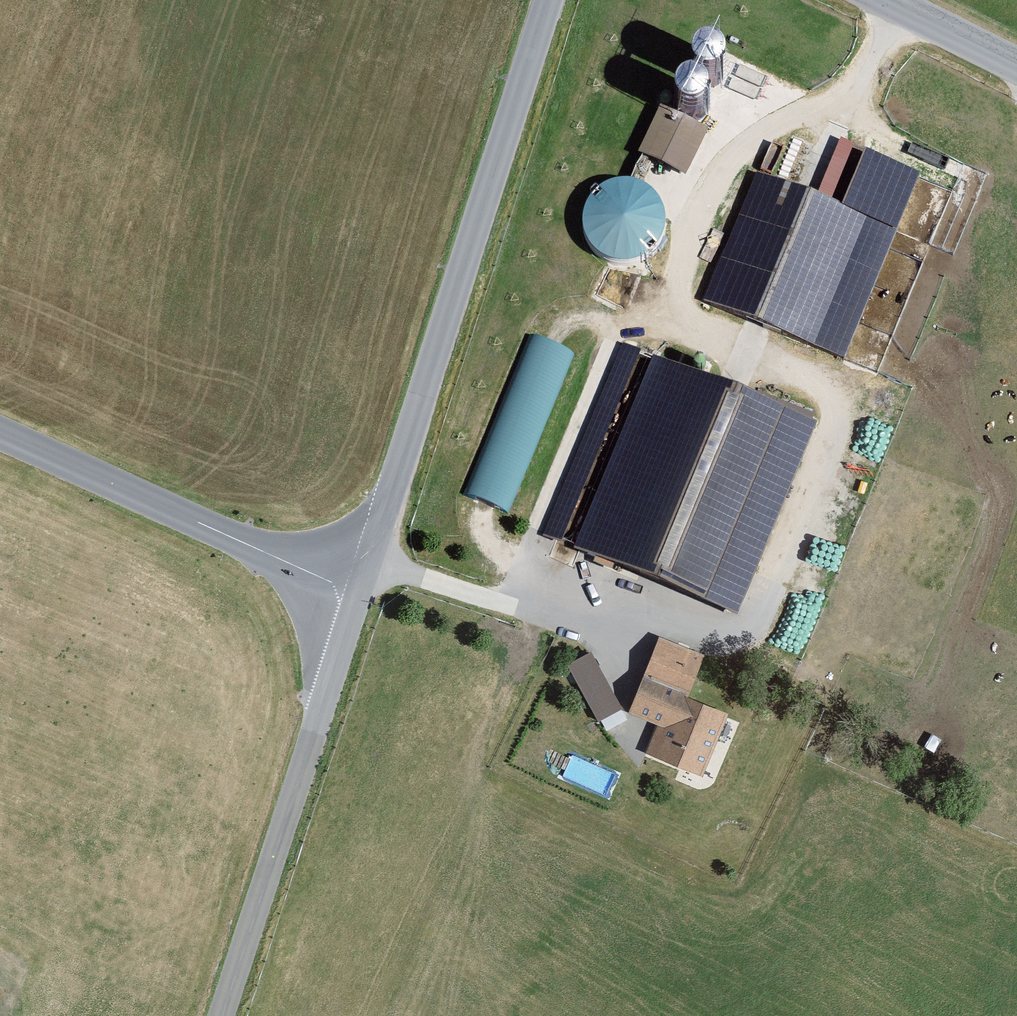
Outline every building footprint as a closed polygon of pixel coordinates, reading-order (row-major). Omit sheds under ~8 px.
[(680,105),(711,116),(734,50),(703,39),(680,105)] [(711,132),(663,112),(644,160),(691,180),(711,132)] [(824,195),(851,202),(865,143),(839,136),(824,195)] [(902,233),(761,175),(706,305),(847,364),(902,233)] [(603,257),(616,264),(630,265),(644,262),(656,254),(664,243),(668,229),(668,216),(663,204),(655,194),(645,187),(632,184),(619,184),(607,189),(597,197),(590,208),(587,220),(588,234),(593,247),(603,257)] [(577,351),(528,331),(464,489),(509,511),(577,351)] [(821,428),(657,360),(579,548),(743,616),(821,428)] [(572,659),(597,719),(622,708),(598,648),(572,659)] [(707,779),(733,718),(689,699),(691,693),(649,675),(633,714),(662,726),(650,756),(707,779)] [(577,776),(610,789),(616,773),(584,760),(577,776)]
